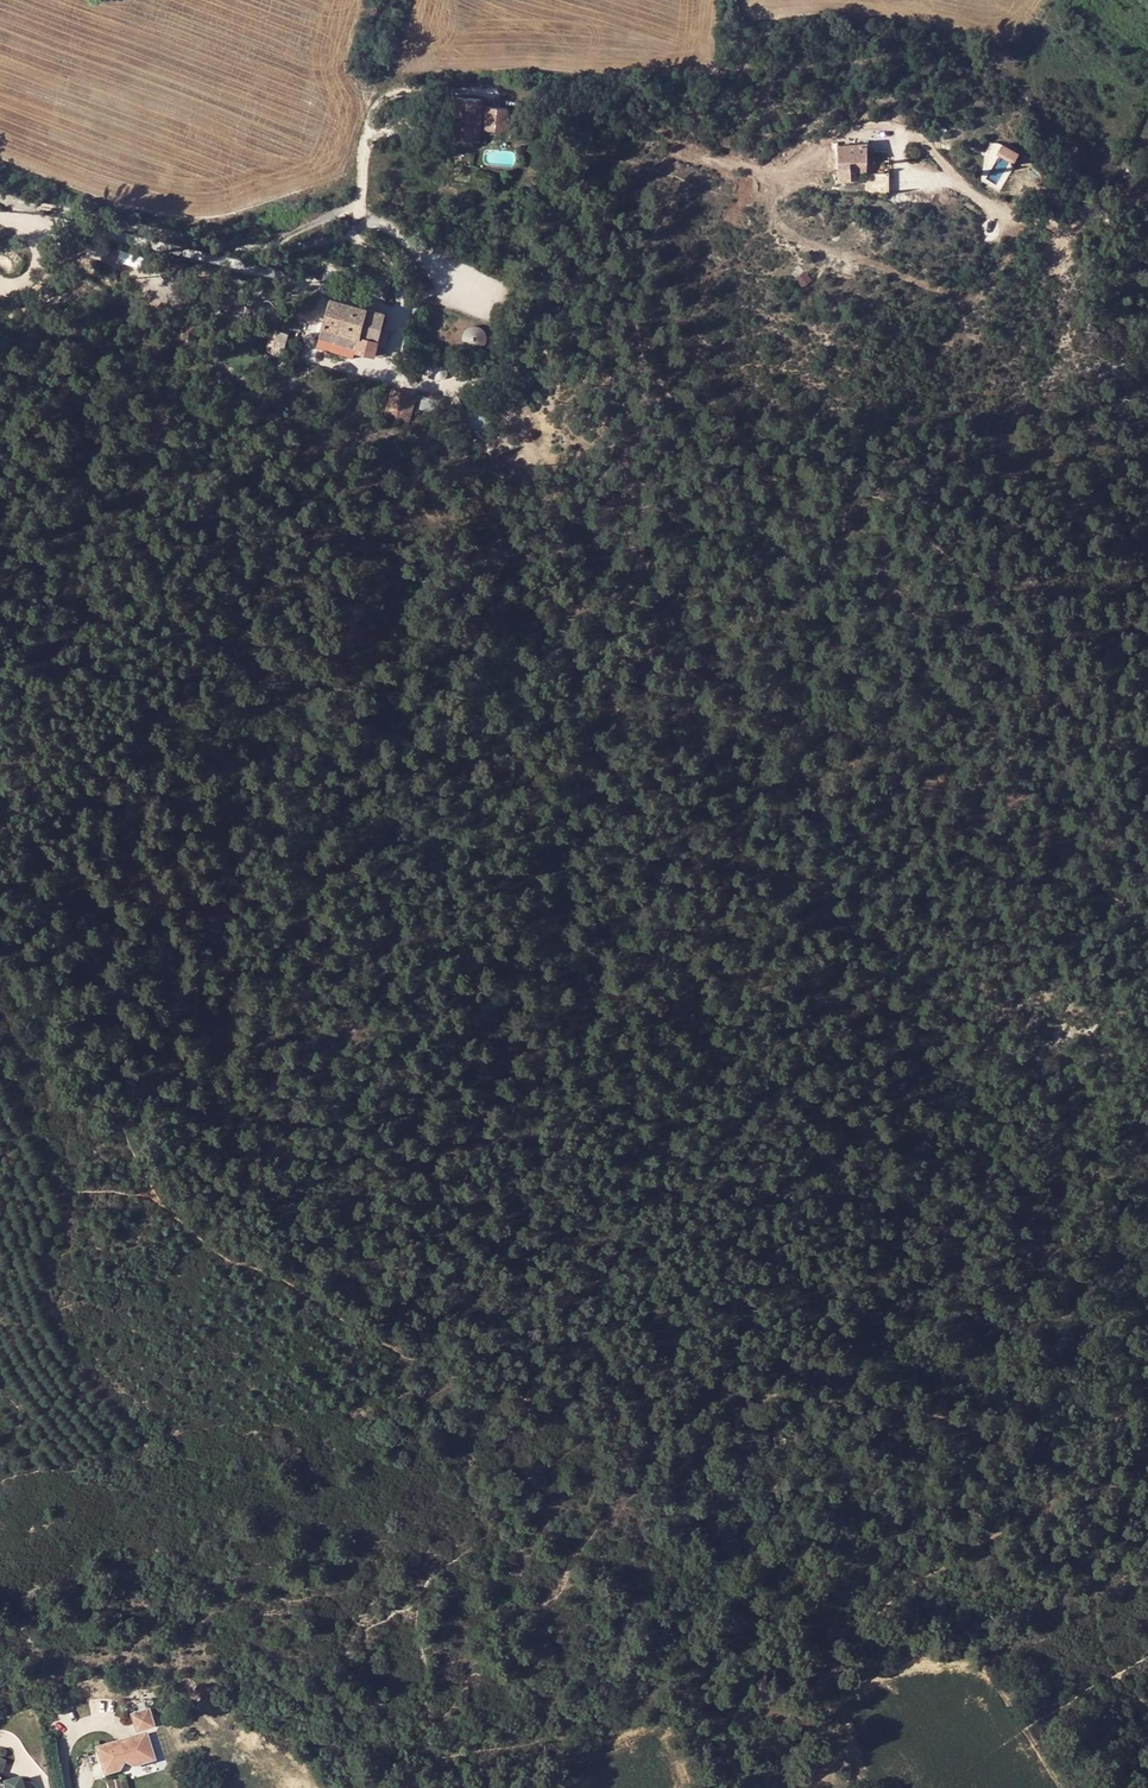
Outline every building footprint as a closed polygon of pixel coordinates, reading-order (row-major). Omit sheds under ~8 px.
[(475,141),(479,100),(453,98),(448,139),(453,140),(472,141),(475,141)] [(503,132),(506,109),(485,107),(482,130),(503,132)] [(867,175),(866,148),(836,149),(838,176),(867,175)] [(1014,168),(1019,158),(1001,148),(995,157),(1014,168)] [(889,177),(866,178),(867,201),(890,200),(889,177)] [(371,354),(381,312),(327,297),(316,335),(353,345),(353,349),(371,354)] [(280,325),(273,323),(271,331),(276,332),(270,353),(282,357),(289,333),(278,330),(280,325)] [(485,337),(483,324),(464,327),(467,340),(485,337)] [(383,413),(406,419),(413,395),(390,389),(383,413)] [(440,399),(422,395),(419,408),(437,413),(440,399)] [(491,420),(473,404),(460,417),(478,434),(491,420)] [(146,1708),(129,1713),(135,1730),(151,1725),(146,1708)] [(93,1749),(101,1778),(117,1773),(122,1764),(131,1768),(152,1762),(144,1734),(93,1749)]
